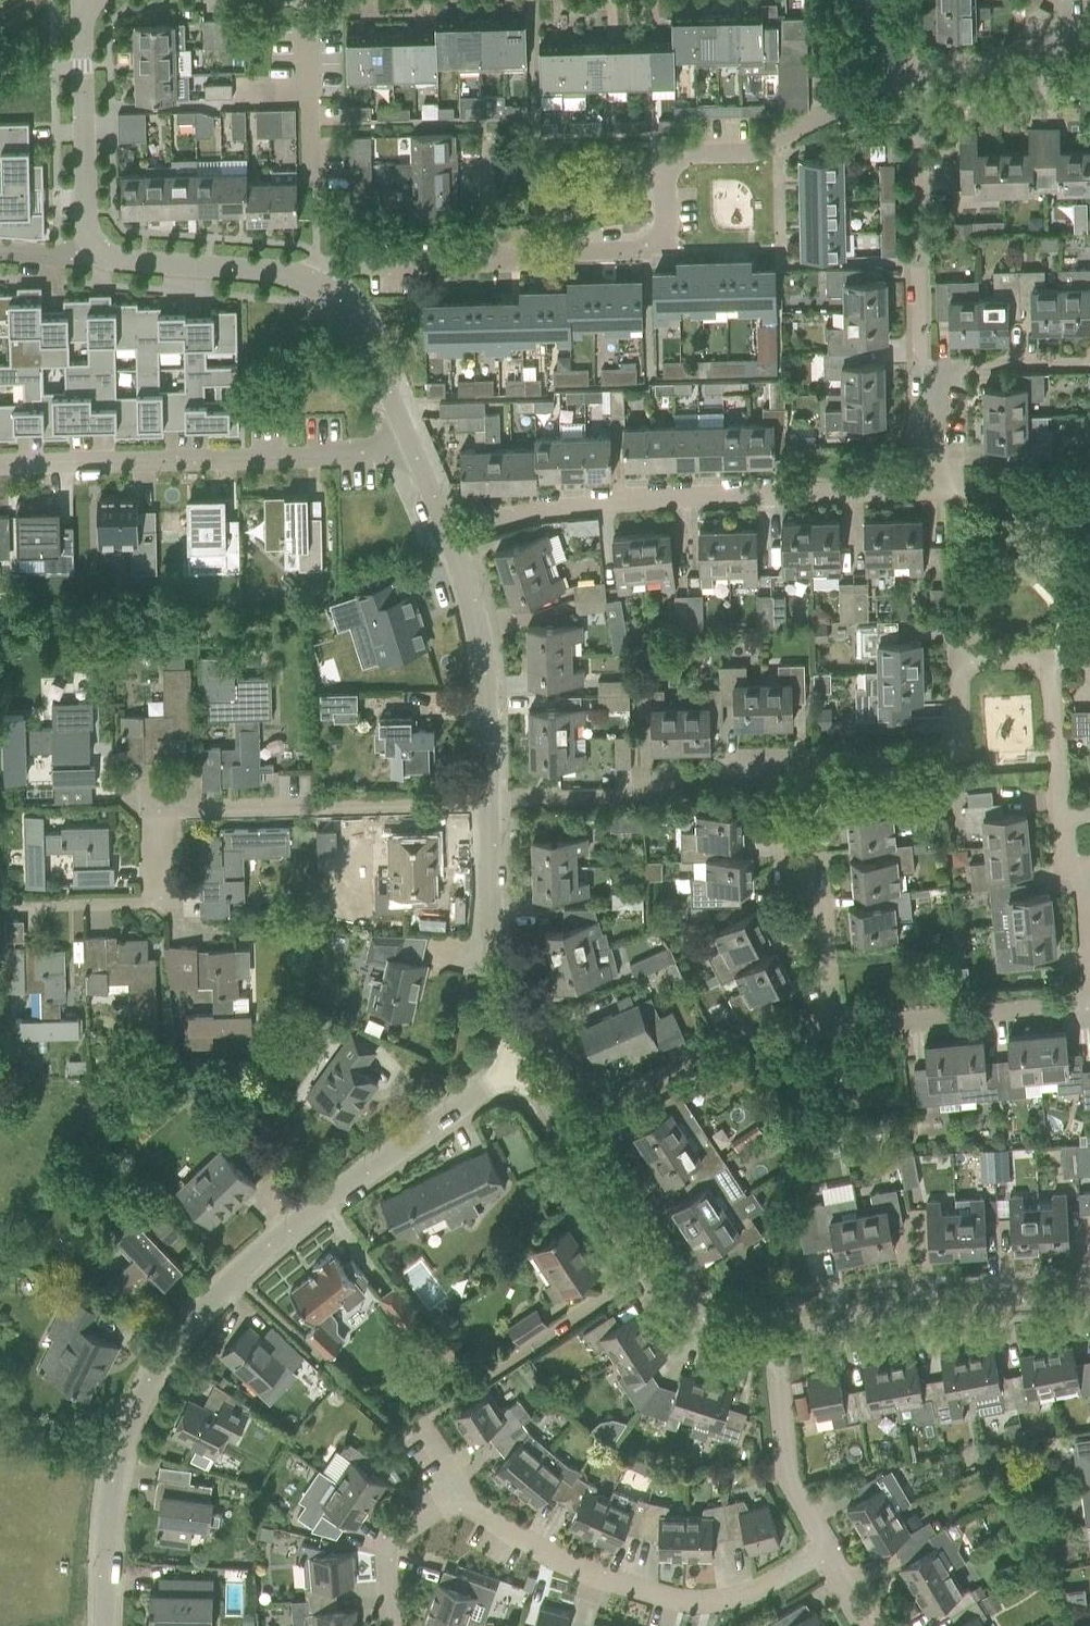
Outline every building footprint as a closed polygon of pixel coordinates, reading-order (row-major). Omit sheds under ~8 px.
[(937,8),(974,7),(974,0),(937,0),(937,8)] [(1049,11),(1038,5),(1025,6),(1025,33),(1038,33),(1049,11)] [(974,7),(937,8),(938,36),(975,35),(974,17),(989,16),(989,6),(974,7)] [(760,14),(739,15),(740,64),(740,70),(777,69),(777,68),(777,54),(776,39),(778,39),(806,38),(806,17),(774,18),(774,21),(762,22),(762,10),(760,10),(760,14)] [(696,58),(694,16),(672,16),(672,12),(671,12),(672,42),(672,58),(696,58)] [(523,20),(501,20),(502,69),(526,69),(525,15),(523,15),(523,20)] [(716,15),(694,16),(696,58),(696,66),(718,65),(716,15)] [(740,64),(739,15),(716,15),(718,65),(740,64)] [(459,63),(458,21),(436,22),(436,18),(434,18),(434,35),(435,63),(459,63)] [(217,48),(216,20),(203,20),(203,48),(217,48)] [(230,20),(216,20),(217,48),(231,47),(230,20)] [(502,69),(501,20),(480,21),(480,70),(502,69)] [(480,21),(458,21),(459,63),(459,70),(480,70),(480,21)] [(184,24),(174,24),(174,23),(135,24),(135,50),(175,49),(185,48),(184,24)] [(370,78),(369,36),(347,37),(347,33),(346,33),(347,78),(370,78)] [(391,36),(392,77),(414,77),(413,35),(391,36)] [(434,35),(413,35),(414,77),(437,76),(437,63),(435,63),(434,35)] [(391,36),(369,36),(370,78),(370,86),(392,85),(392,77),(391,36)] [(806,38),(778,39),(776,39),(777,54),(807,53),(806,38)] [(562,94),(561,45),(540,46),(540,41),(538,41),(540,95),(541,107),(562,107),(562,94)] [(672,42),(649,43),(650,86),(673,85),(672,58),(672,42)] [(627,43),(605,44),(606,87),(629,86),(627,43)] [(649,43),(627,43),(629,86),(650,86),(649,43)] [(606,87),(605,44),(583,45),(585,88),(606,87)] [(583,45),(561,45),(562,94),(585,93),(585,88),(583,45)] [(175,49),(135,50),(136,75),(175,74),(186,74),(185,48),(175,49)] [(807,67),(807,53),(777,54),(777,68),(807,67)] [(777,68),(777,69),(778,83),(808,82),(807,67),(777,68)] [(175,74),(136,75),(137,100),(176,99),(175,74)] [(808,82),(778,83),(778,98),(808,97),(808,82)] [(232,84),(204,84),(205,98),(232,98),(232,84)] [(504,96),(481,96),(481,107),(481,117),(504,116),(504,96)] [(808,97),(778,98),(778,111),(808,110),(808,97)] [(348,106),(348,120),(371,119),(370,105),(348,106)] [(690,105),(674,105),(674,107),(674,116),(691,116),(690,105)] [(735,105),(719,106),(719,115),(735,115),(735,105)] [(764,105),(748,105),(748,115),(764,114),(764,105)] [(511,106),(511,116),(527,116),(527,106),(511,106)] [(719,115),(719,106),(703,106),(703,116),(719,115)] [(481,107),(465,107),(466,117),(481,117),(481,107)] [(437,108),(421,108),(422,118),(438,118),(437,108)] [(453,108),(437,108),(438,118),(453,117),(453,108)] [(269,110),(270,137),(296,136),(295,109),(269,110)] [(393,109),(377,109),(377,119),(393,119),(393,109)] [(409,109),(393,109),(393,119),(409,118),(409,109)] [(246,137),(246,132),(245,110),(231,111),(232,138),(246,137)] [(270,137),(269,110),(256,110),(256,137),(270,137)] [(195,112),(195,123),(196,138),(211,137),(213,125),(213,117),(199,111),(195,112)] [(195,123),(195,112),(176,112),(177,124),(195,123)] [(118,127),(145,127),(145,113),(117,114),(118,127)] [(646,120),(630,121),(630,130),(646,130),(646,120)] [(675,129),(674,120),(658,120),(658,130),(675,129)] [(586,131),(602,131),(601,121),(586,122),(586,131)] [(630,121),(614,121),(614,131),(630,130),(630,121)] [(1,156),(2,187),(43,186),(42,163),(29,163),(29,122),(0,123),(0,156),(1,156)] [(557,122),(540,123),(541,132),(557,132),(557,122)] [(586,131),(586,122),(570,122),(570,132),(586,131)] [(145,127),(118,127),(118,141),(146,140),(145,127)] [(1058,129),(1043,130),(1045,188),(1058,188),(1058,191),(1086,190),(1085,150),(1058,151),(1058,129)] [(1029,151),(1002,152),(1003,192),(1031,192),(1031,189),(1045,188),(1043,130),(1029,130),(1029,151)] [(1003,192),(1002,152),(975,153),(975,131),(960,132),(961,191),(975,190),(975,192),(997,192),(1003,192)] [(411,163),(456,162),(456,152),(453,152),(453,135),(411,136),(411,163)] [(371,164),(371,158),(370,137),(348,137),(349,164),(371,164)] [(840,183),(840,181),(839,159),(802,160),(803,184),(840,183)] [(456,162),(411,163),(396,163),(396,178),(412,178),(412,189),(456,188),(456,162)] [(371,164),(349,164),(349,191),(366,191),(371,191),(371,164)] [(894,165),(880,165),(880,183),(894,182),(894,165)] [(271,171),(271,182),(272,221),(298,220),(296,170),(271,171)] [(246,172),(220,173),(221,212),(246,211),(246,182),(247,182),(246,172)] [(196,173),(171,174),(172,213),(197,213),(196,173)] [(220,173),(196,173),(197,213),(221,212),(220,173)] [(171,174),(146,175),(147,214),(172,213),(171,174)] [(146,175),(143,175),(121,175),(122,215),(147,214),(146,175)] [(271,182),(247,182),(246,182),(246,211),(247,222),(272,221),(271,182)] [(894,200),(894,182),(880,183),(880,200),(894,200)] [(840,208),(840,183),(803,184),(803,208),(840,208)] [(30,237),(44,237),(43,211),(30,212),(30,190),(30,187),(43,187),(43,186),(2,187),(0,187),(0,235),(30,237)] [(412,205),(403,205),(403,217),(457,216),(456,188),(412,189),(412,205)] [(371,191),(366,191),(349,191),(349,218),(378,218),(377,191),(371,191)] [(840,208),(803,208),(804,233),(841,232),(840,208)] [(895,212),(884,213),(881,213),(881,232),(895,231),(895,212)] [(972,219),(955,220),(956,235),(972,234),(972,219)] [(895,231),(881,232),(882,255),(896,255),(895,231)] [(841,232),(804,233),(804,257),(841,256),(841,232)] [(986,236),(977,237),(977,246),(986,245),(986,236)] [(750,262),(726,263),(727,301),(739,300),(739,310),(751,309),(750,271),(750,262)] [(726,263),(702,264),(703,310),(716,310),(716,301),(727,301),(726,263)] [(703,310),(702,264),(677,264),(677,273),(678,301),(690,301),(690,310),(703,310)] [(885,281),(884,281),(854,282),(854,269),(825,269),(826,295),(844,295),(844,311),(886,310),(885,281)] [(1060,269),(1060,287),(1061,329),(1089,328),(1089,297),(1089,269),(1060,269)] [(993,271),(994,280),(994,298),(978,298),(979,340),(1007,339),(1007,308),(1019,308),(1019,299),(1018,299),(1017,279),(1017,270),(993,271)] [(1061,329),(1060,287),(1044,288),(1044,270),(1017,270),(1017,279),(1018,299),(1019,299),(1032,298),(1032,330),(1061,329)] [(774,271),(750,271),(751,309),(762,309),(762,318),(775,318),(774,271)] [(678,301),(677,273),(653,273),(655,320),(668,320),(668,311),(678,311),(678,301)] [(950,340),(979,340),(978,298),(977,280),(935,281),(936,310),(949,309),(950,340)] [(641,282),(617,283),(618,329),(630,329),(630,320),(641,320),(641,282)] [(618,329),(617,283),(593,284),(594,323),(605,323),(606,329),(618,329)] [(594,323),(593,284),(568,284),(568,293),(569,331),(582,331),(582,323),(594,323)] [(17,301),(17,293),(0,294),(0,333),(23,333),(24,347),(9,347),(9,365),(41,364),(40,315),(42,315),(41,301),(17,301)] [(543,293),(520,294),(520,303),(521,340),(534,339),(533,331),(544,330),(543,293)] [(568,293),(543,293),(544,330),(556,330),(556,338),(569,338),(569,331),(568,293)] [(40,315),(41,364),(64,364),(69,364),(68,339),(89,339),(88,311),(88,299),(63,299),(63,315),(42,315),(40,315)] [(111,311),(89,311),(89,299),(88,299),(88,311),(89,339),(89,363),(89,370),(116,369),(115,347),(137,346),(136,307),(136,302),(111,303),(111,311)] [(497,303),(473,304),(474,341),(486,341),(486,349),(498,349),(497,303)] [(520,303),(497,303),(498,349),(511,349),(510,340),(521,340),(520,303)] [(449,350),(448,304),(424,305),(425,342),(438,342),(438,350),(449,350)] [(474,341),(473,304),(448,304),(449,350),(463,350),(462,341),(474,341)] [(185,350),(184,319),(184,312),(161,313),(161,307),(136,307),(137,346),(137,369),(159,368),(159,351),(185,350)] [(211,316),(185,316),(185,312),(184,312),(184,319),(185,350),(185,368),(195,367),(203,367),(237,367),(237,365),(206,366),(206,351),(237,351),(236,310),(210,311),(211,316)] [(886,310),(844,311),(845,327),(827,327),(828,352),(851,352),(851,353),(855,352),(855,339),(887,338),(886,310)] [(828,352),(823,352),(824,378),(842,377),(842,394),(883,393),(883,364),(852,365),(851,353),(851,352),(828,352)] [(745,359),(728,360),(728,362),(728,375),(746,375),(745,359)] [(697,360),(680,361),(680,376),(698,376),(697,360)] [(728,360),(711,360),(711,362),(711,376),(728,375),(728,362),(728,360)] [(680,361),(661,361),(662,377),(663,377),(680,376),(680,361)] [(758,375),(776,375),(776,361),(758,361),(758,375)] [(91,428),(90,423),(89,370),(89,363),(69,364),(64,364),(65,391),(42,392),(43,438),(68,437),(68,428),(91,428)] [(42,429),(42,438),(43,438),(42,392),(41,364),(9,365),(0,365),(0,383),(23,382),(23,403),(0,403),(0,439),(17,438),(17,430),(42,429)] [(186,428),(208,427),(208,434),(239,434),(238,399),(205,400),(204,384),(238,383),(237,367),(203,367),(203,377),(195,377),(195,367),(185,368),(186,390),(186,421),(186,428)] [(159,368),(137,369),(138,395),(139,436),(164,435),(163,422),(186,421),(186,390),(159,390),(159,368)] [(588,368),(570,369),(570,384),(588,384),(588,368)] [(89,370),(90,423),(91,428),(114,427),(114,436),(139,436),(138,395),(116,396),(116,369),(89,370)] [(570,369),(552,369),(552,370),(552,384),(570,384),(570,369)] [(619,369),(601,370),(601,383),(619,383),(619,369)] [(636,369),(619,369),(619,383),(637,383),(636,369)] [(1043,399),(1043,395),(1043,373),(1014,374),(1015,387),(984,388),(984,416),(1026,415),(1025,399),(1043,399)] [(540,378),(522,379),(522,395),(540,394),(540,378)] [(522,379),(504,379),(504,381),(505,395),(522,395),(522,379)] [(475,380),(457,380),(457,382),(457,396),(475,395),(475,380)] [(493,380),(475,380),(475,395),(493,395),(493,380)] [(774,458),(774,441),(785,441),(784,433),(784,409),(783,381),(770,382),(770,410),(761,410),(761,424),(748,424),(749,464),(774,463),(774,458)] [(446,396),(446,382),(426,383),(427,396),(446,396)] [(740,382),(722,383),(722,394),(741,394),(740,382)] [(690,383),(672,384),(673,395),(691,395),(690,383)] [(722,394),(722,383),(704,383),(704,394),(722,394)] [(673,395),(672,384),(654,384),(654,395),(673,395)] [(609,390),(610,417),(625,417),(624,389),(609,390)] [(584,401),(584,390),(566,390),(566,401),(584,401)] [(603,390),(584,390),(584,401),(603,401),(603,390)] [(883,393),(842,394),(842,410),(824,410),(825,436),(853,435),(853,422),(884,421),(883,393)] [(535,411),(535,400),(516,401),(516,411),(535,411)] [(553,400),(535,400),(535,411),(553,411),(553,400)] [(484,401),(461,402),(439,402),(440,417),(457,416),(484,415),(485,441),(486,489),(511,489),(510,449),(495,449),(495,440),(501,440),(500,413),(484,413),(484,401)] [(484,415),(457,416),(457,430),(474,429),(475,450),(460,450),(461,490),(486,489),(485,441),(484,415)] [(1026,415),(984,416),(985,445),(1016,444),(1016,458),(1053,457),(1052,431),(1039,431),(1038,415),(1026,415)] [(748,424),(724,425),(725,464),(749,464),(748,424)] [(699,425),(674,426),(675,466),(699,465),(699,425)] [(724,425),(699,425),(699,465),(725,464),(724,425)] [(651,466),(650,426),(623,427),(624,467),(651,466)] [(675,466),(674,426),(650,426),(651,466),(675,466)] [(611,476),(611,454),(610,436),(585,437),(586,476),(611,476)] [(561,477),(560,437),(536,438),(536,448),(537,477),(561,477)] [(586,476),(585,437),(560,437),(561,477),(586,476)] [(810,441),(801,441),(802,449),(811,449),(810,441)] [(537,477),(536,448),(510,449),(511,489),(537,488),(537,477)] [(299,569),(322,568),(321,516),(302,517),(302,495),(264,496),(265,548),(298,547),(299,569)] [(225,497),(187,498),(187,520),(188,564),(239,563),(238,527),(225,528),(225,504),(225,497)] [(136,499),(99,500),(99,543),(130,542),(131,573),(157,572),(156,530),(142,530),(142,522),(137,523),(136,499)] [(16,516),(17,553),(74,552),(73,526),(70,526),(60,526),(60,509),(54,509),(53,501),(45,501),(24,501),(25,501),(16,502),(16,516)] [(599,532),(598,517),(567,520),(568,536),(599,532)] [(879,563),(894,563),(893,519),(865,520),(866,574),(879,574),(879,563)] [(921,519),(893,519),(894,563),(909,563),(909,573),(922,573),(921,519)] [(838,520),(810,521),(811,575),(839,574),(838,520)] [(782,522),(783,576),(811,575),(810,521),(782,522)] [(177,526),(164,526),(164,558),(177,558),(177,526)] [(714,573),(728,573),(727,529),(699,530),(700,584),(714,584),(714,573)] [(756,529),(727,529),(728,573),(743,573),(743,583),(757,583),(756,529)] [(669,532),(641,535),(645,578),(660,577),(661,587),(674,586),(669,532)] [(495,552),(504,579),(545,565),(541,551),(551,548),(546,535),(495,552)] [(630,580),(645,578),(641,535),(613,538),(618,591),(632,590),(630,580)] [(564,589),(555,561),(545,565),(504,579),(513,605),(564,589)] [(575,598),(605,595),(604,581),(574,584),(575,598)] [(356,597),(329,606),(338,632),(350,628),(351,627),(366,622),(380,661),(380,662),(427,646),(420,627),(424,625),(425,625),(424,623),(421,624),(420,625),(416,612),(420,611),(419,609),(418,610),(417,610),(411,594),(394,601),(388,585),(357,596),(358,596),(356,597)] [(946,619),(945,597),(945,588),(930,588),(931,619),(946,619)] [(839,615),(828,615),(828,621),(839,621),(854,621),(853,591),(853,589),(839,590),(839,615)] [(867,589),(853,589),(853,591),(854,621),(868,620),(867,589)] [(687,595),(687,608),(689,640),(703,638),(701,594),(687,595)] [(605,595),(575,598),(576,613),(607,610),(605,595)] [(771,628),(770,595),(755,596),(756,630),(771,628)] [(784,595),(770,595),(771,628),(785,625),(784,595)] [(811,607),(812,621),(826,621),(825,613),(819,607),(811,607)] [(689,640),(687,608),(673,608),(675,643),(689,640)] [(896,621),(907,621),(907,610),(896,610),(896,621)] [(628,650),(623,620),(608,622),(613,652),(628,650)] [(825,622),(811,622),(812,639),(826,639),(825,622)] [(527,627),(528,655),(572,654),(571,639),(582,639),(581,626),(527,627)] [(879,655),(879,671),(921,670),(920,641),(889,642),(889,629),(874,629),(874,626),(860,626),(856,630),(857,655),(879,655)] [(572,669),(572,654),(528,655),(529,683),(583,682),(582,669),(572,669)] [(235,747),(201,748),(202,789),(221,789),(221,784),(260,783),(260,773),(273,772),(273,766),(260,766),(259,719),(272,718),(271,677),(235,678),(234,656),(199,656),(200,696),(209,696),(209,720),(234,719),(235,747)] [(778,683),(762,683),(763,725),(792,724),(791,702),(791,694),(805,693),(804,671),(804,664),(777,665),(778,683)] [(745,666),(719,666),(720,688),(721,688),(721,695),(733,695),(734,726),(763,725),(762,683),(746,684),(745,666)] [(192,737),(191,715),(190,667),(164,667),(165,714),(122,715),(123,761),(143,760),(143,761),(145,761),(145,757),(185,756),(185,737),(192,737)] [(856,692),(856,720),(909,719),(908,699),(921,699),(921,686),(925,686),(925,671),(921,672),(921,670),(879,671),(864,671),(865,688),(860,688),(856,692)] [(598,694),(629,694),(628,679),(597,680),(598,694)] [(696,706),(680,707),(681,748),(710,748),(709,717),(722,717),(721,695),(721,688),(720,688),(696,688),(696,706)] [(652,749),(681,748),(680,707),(663,707),(663,690),(637,690),(638,719),(651,719),(652,749)] [(333,710),(357,710),(356,692),(319,692),(320,716),(333,716),(333,710)] [(629,694),(598,694),(598,709),(629,708),(629,694)] [(24,715),(3,716),(5,780),(26,779),(25,753),(52,753),(53,787),(95,786),(94,765),(86,766),(86,756),(90,756),(89,730),(93,729),(92,701),(49,703),(50,728),(24,728),(24,715)] [(817,725),(831,725),(831,707),(816,707),(817,725)] [(529,710),(530,738),(574,737),(573,722),(584,722),(583,708),(529,710)] [(379,720),(380,732),(385,731),(385,750),(380,750),(380,751),(391,751),(391,774),(410,773),(409,768),(430,768),(429,748),(434,748),(434,729),(411,730),(411,719),(389,719),(379,720)] [(630,767),(630,745),(629,736),(614,736),(615,767),(630,767)] [(573,752),(574,737),(530,738),(531,766),(585,765),(584,751),(573,752)] [(951,799),(950,786),(941,786),(942,800),(951,799)] [(984,830),(986,846),(1027,842),(1024,813),(994,816),(991,790),(967,792),(968,805),(964,805),(966,831),(984,830)] [(849,848),(849,850),(882,847),(884,847),(897,845),(897,844),(894,844),(892,828),(910,827),(908,797),(878,800),(879,814),(846,817),(846,819),(848,818),(848,823),(846,823),(847,835),(849,835),(850,848),(849,848)] [(681,831),(681,860),(696,859),(705,859),(710,859),(709,846),(744,845),(744,843),(742,843),(742,839),(743,839),(743,826),(741,826),(741,813),(743,813),(743,812),(694,813),(695,815),(697,814),(698,831),(681,831)] [(108,826),(86,827),(60,827),(60,832),(44,833),(43,814),(24,815),(26,887),(45,886),(44,852),(72,851),(73,886),(114,885),(114,866),(109,866),(108,826)] [(641,830),(641,815),(610,816),(610,831),(641,830)] [(290,856),(290,850),(290,846),(289,829),(289,828),(220,830),(220,837),(201,837),(202,878),(198,878),(198,879),(199,879),(200,900),(245,899),(243,857),(290,856)] [(297,829),(289,829),(290,846),(297,846),(297,829)] [(316,830),(316,829),(303,830),(303,840),(316,840),(316,830)] [(335,830),(316,830),(316,840),(317,851),(317,852),(336,852),(335,830)] [(391,896),(410,895),(432,895),(431,858),(437,858),(436,836),(389,837),(391,896)] [(533,839),(533,867),(577,866),(576,851),(587,851),(587,838),(533,839)] [(970,863),(972,888),(988,886),(1000,885),(999,873),(1030,871),(1027,842),(986,846),(987,862),(970,863)] [(914,854),(928,852),(927,843),(913,844),(914,854)] [(853,894),(853,895),(880,893),(884,892),(901,891),(901,890),(898,890),(897,874),(915,872),(912,844),(897,845),(884,847),(882,847),(883,860),(850,863),(850,864),(852,864),(852,868),(850,869),(851,881),(853,881),(855,894),(853,894)] [(690,877),(691,906),(720,905),(719,891),(754,890),(754,889),(752,889),(752,884),(753,884),(753,872),(751,872),(751,859),(753,859),(753,858),(710,859),(705,859),(696,859),(697,877),(690,877)] [(577,881),(577,866),(533,867),(534,895),(588,894),(588,881),(577,881)] [(991,911),(993,929),(1052,923),(1049,895),(1018,898),(1017,884),(1000,885),(988,886),(991,911)] [(930,888),(909,890),(909,897),(931,895),(930,888)] [(850,940),(851,942),(899,937),(899,936),(896,936),(894,920),(911,918),(909,897),(909,890),(901,891),(884,892),(880,893),(882,906),(847,909),(848,911),(850,910),(850,915),(848,915),(849,927),(851,927),(852,940),(850,940)] [(613,907),(643,906),(642,891),(612,892),(613,907)] [(707,956),(715,972),(720,981),(733,975),(746,969),(740,957),(770,941),(770,940),(768,941),(766,937),(768,936),(762,925),(760,926),(754,914),(756,913),(756,912),(713,934),(713,935),(716,934),(723,948),(707,956)] [(545,933),(552,960),(594,950),(590,935),(601,933),(597,920),(545,933)] [(1052,923),(993,929),(993,930),(994,930),(996,945),(994,946),(997,970),(1025,968),(1024,954),(1055,952),(1052,923)] [(388,958),(376,1008),(410,1016),(415,995),(419,996),(423,979),(421,977),(422,973),(425,972),(427,965),(400,959),(405,935),(370,934),(364,959),(380,963),(382,956),(388,958)] [(156,1027),(155,979),(155,958),(148,958),(147,939),(107,940),(106,936),(105,936),(105,937),(85,938),(86,992),(109,991),(108,980),(128,980),(130,1027),(156,1027)] [(65,1000),(64,971),(64,949),(24,950),(24,945),(5,946),(6,991),(41,990),(41,1018),(15,1019),(15,1039),(78,1038),(77,1018),(59,1018),(59,1000),(65,1000)] [(636,978),(665,965),(674,960),(668,945),(629,964),(636,978)] [(237,997),(237,968),(250,967),(249,949),(197,950),(197,946),(178,946),(179,986),(211,985),(212,1014),(187,1015),(187,1033),(196,1033),(197,1046),(210,1046),(210,1033),(252,1032),(251,1013),(232,1014),(232,997),(237,997)] [(617,973),(610,946),(594,950),(552,960),(559,988),(611,975),(617,973)] [(728,997),(741,1023),(767,1010),(760,998),(791,982),(790,981),(789,982),(787,978),(788,977),(783,966),(781,967),(775,955),(777,954),(776,953),(746,969),(733,975),(734,976),(736,974),(744,989),(728,997)] [(674,960),(665,965),(673,983),(683,978),(674,960)] [(720,981),(715,972),(704,978),(709,987),(720,981)] [(958,985),(959,996),(969,995),(968,985),(958,985)] [(639,1002),(634,1004),(630,995),(616,1001),(620,1010),(581,1028),(597,1062),(627,1048),(633,1062),(684,1039),(671,1009),(647,1020),(639,1002)] [(368,1017),(363,1029),(364,1029),(378,1036),(384,1024),(368,1017)] [(1065,1032),(1036,1034),(1040,1076),(1056,1074),(1057,1092),(1082,1090),(1081,1078),(1080,1061),(1067,1063),(1065,1032)] [(1010,1068),(998,1069),(1000,1097),(1026,1095),(1024,1077),(1040,1076),(1036,1034),(1008,1037),(1010,1068)] [(309,1093),(307,1096),(347,1125),(369,1094),(367,1092),(369,1088),(372,1090),(377,1083),(361,1070),(375,1051),(352,1035),(331,1064),(339,1069),(317,1099),(309,1093)] [(982,1039),(954,1042),(959,1101),(1000,1097),(998,1069),(985,1070),(982,1039)] [(940,1110),(959,1108),(959,1101),(954,1042),(925,1044),(928,1075),(914,1076),(916,1098),(917,1105),(939,1103),(940,1110)] [(869,1057),(839,1056),(839,1088),(868,1089),(869,1057)] [(68,1060),(68,1073),(88,1073),(87,1060),(68,1060)] [(1081,1078),(1082,1090),(1084,1107),(1089,1106),(1089,1078),(1081,1078)] [(635,1134),(650,1157),(700,1124),(677,1090),(653,1105),(660,1116),(635,1134)] [(773,1106),(784,1118),(790,1112),(780,1100),(773,1106)] [(842,1122),(831,1123),(832,1134),(843,1133),(843,1131),(842,1122)] [(650,1157),(666,1181),(692,1164),(699,1175),(715,1164),(723,1159),(700,1124),(650,1157)] [(856,1129),(843,1131),(843,1133),(844,1143),(851,1143),(857,1136),(856,1129)] [(735,1150),(747,1142),(741,1134),(730,1142),(735,1150)] [(1077,1175),(1089,1174),(1089,1151),(1089,1143),(1086,1144),(1079,1144),(1076,1144),(1077,1175)] [(1077,1175),(1076,1144),(1062,1145),(1064,1176),(1077,1175)] [(1008,1148),(993,1149),(995,1179),(1009,1179),(1008,1148)] [(487,1149),(380,1200),(398,1238),(445,1215),(460,1208),(465,1219),(463,1220),(464,1220),(464,1222),(466,1221),(466,1220),(479,1213),(473,1201),(505,1186),(487,1149)] [(995,1179),(993,1149),(979,1150),(980,1180),(995,1179)] [(254,1186),(239,1170),(220,1151),(202,1168),(207,1173),(183,1195),(212,1226),(229,1210),(226,1207),(236,1198),(238,1201),(254,1186)] [(899,1157),(905,1186),(919,1183),(913,1154),(899,1157)] [(673,1207),(689,1231),(738,1198),(746,1193),(723,1159),(715,1164),(699,1175),(691,1180),(698,1190),(673,1207)] [(853,1180),(824,1185),(826,1199),(855,1194),(853,1180)] [(874,1210),(857,1213),(866,1255),(894,1249),(888,1218),(901,1216),(896,1189),(871,1194),(874,1210)] [(1052,1199),(1037,1200),(1038,1205),(1040,1249),(1040,1253),(1056,1252),(1056,1248),(1068,1247),(1065,1193),(1052,1194),(1052,1199)] [(866,1255),(857,1213),(854,1196),(804,1207),(798,1224),(803,1251),(834,1244),(838,1261),(866,1255)] [(1012,1251),(1040,1249),(1038,1205),(1023,1206),(1022,1196),(1009,1197),(1012,1251)] [(741,1247),(761,1234),(738,1198),(689,1231),(704,1255),(730,1238),(733,1243),(726,1248),(736,1263),(747,1255),(741,1247)] [(970,1209),(955,1210),(958,1254),(986,1252),(983,1198),(969,1199),(970,1209)] [(930,1255),(958,1254),(955,1210),(941,1211),(940,1201),(927,1201),(930,1255)] [(148,1221),(160,1233),(172,1221),(161,1210),(148,1221)] [(180,1270),(183,1267),(133,1215),(115,1232),(137,1255),(114,1276),(131,1294),(154,1273),(165,1284),(171,1278),(174,1280),(182,1272),(180,1270)] [(567,1229),(549,1241),(537,1249),(557,1280),(546,1287),(555,1300),(600,1270),(588,1253),(585,1255),(567,1229)] [(316,1271),(289,1293),(315,1325),(305,1336),(328,1358),(333,1353),(333,1352),(339,1346),(340,1344),(340,1343),(331,1335),(333,1334),(333,1333),(336,1330),(335,1320),(328,1311),(341,1300),(346,1306),(363,1293),(358,1287),(367,1280),(361,1271),(360,1272),(351,1260),(343,1267),(335,1256),(333,1258),(329,1253),(312,1267),(316,1271)] [(395,1286),(379,1297),(402,1329),(408,1325),(418,1318),(395,1286)] [(49,1334),(50,1335),(52,1332),(57,1334),(56,1337),(66,1343),(50,1376),(87,1395),(97,1374),(102,1377),(117,1346),(86,1331),(96,1311),(68,1297),(49,1334)] [(507,1327),(518,1343),(547,1324),(536,1308),(507,1327)] [(608,1316),(582,1333),(593,1351),(606,1347),(614,1359),(649,1337),(634,1314),(619,1324),(615,1327),(608,1316)] [(427,1330),(418,1318),(408,1325),(417,1337),(427,1330)] [(243,1378),(257,1391),(285,1363),(291,1369),(302,1357),(287,1342),(276,1353),(249,1327),(222,1355),(244,1376),(243,1378)] [(649,1337),(614,1359),(623,1373),(618,1380),(638,1410),(655,1388),(644,1371),(648,1369),(663,1359),(666,1357),(652,1335),(649,1337)] [(1046,1351),(1053,1391),(1079,1386),(1081,1393),(1089,1391),(1089,1373),(1088,1365),(1076,1367),(1072,1345),(1046,1351)] [(992,1347),(966,1352),(967,1355),(975,1396),(974,1396),(977,1412),(1017,1405),(1012,1380),(999,1383),(992,1347)] [(1053,1391),(1046,1351),(1019,1356),(1024,1378),(1012,1380),(1017,1405),(1018,1409),(1037,1405),(1038,1394),(1053,1391)] [(975,1396),(967,1355),(966,1352),(940,1357),(945,1382),(933,1385),(939,1416),(940,1423),(964,1418),(961,1405),(964,1398),(974,1396),(975,1396)] [(915,1360),(889,1365),(896,1405),(912,1402),(915,1416),(920,1420),(939,1416),(933,1385),(921,1387),(915,1360)] [(862,1367),(863,1370),(867,1392),(855,1394),(859,1420),(880,1417),(880,1408),(896,1405),(889,1365),(888,1362),(862,1367)] [(859,1420),(855,1394),(842,1397),(839,1381),(837,1370),(807,1376),(808,1383),(814,1416),(831,1413),(833,1425),(847,1423),(859,1420)] [(655,1388),(638,1410),(666,1419),(665,1424),(677,1428),(680,1416),(694,1421),(707,1381),(681,1373),(676,1390),(674,1394),(655,1388)] [(694,1421),(690,1433),(706,1438),(706,1437),(707,1433),(737,1443),(745,1418),(725,1411),(726,1407),(732,1390),(707,1381),(694,1421)] [(546,1406),(557,1399),(548,1385),(537,1392),(546,1406)] [(509,1407),(499,1410),(488,1393),(453,1416),(470,1442),(489,1430),(499,1442),(523,1424),(531,1418),(517,1401),(509,1407)] [(190,1403),(174,1433),(198,1445),(190,1460),(206,1468),(213,1453),(214,1454),(224,1435),(235,1440),(248,1415),(225,1403),(218,1417),(190,1403)] [(600,1418),(599,1435),(624,1436),(625,1419),(600,1418)] [(576,1433),(580,1426),(572,1421),(568,1428),(576,1433)] [(494,1472),(515,1489),(548,1449),(528,1432),(522,1425),(499,1442),(509,1454),(494,1472)] [(1074,1440),(1081,1487),(1089,1485),(1089,1437),(1074,1440)] [(337,1482),(371,1505),(386,1483),(371,1473),(367,1470),(374,1460),(347,1442),(340,1452),(352,1460),(337,1482)] [(983,1447),(984,1461),(997,1460),(996,1446),(983,1447)] [(515,1489),(535,1506),(550,1489),(563,1497),(577,1475),(580,1470),(566,1465),(548,1449),(515,1489)] [(948,1468),(957,1467),(956,1459),(947,1460),(948,1468)] [(308,1505),(299,1518),(314,1528),(313,1530),(337,1537),(343,1527),(341,1526),(345,1520),(356,1527),(358,1524),(360,1526),(371,1509),(369,1507),(371,1505),(337,1482),(319,1470),(316,1474),(317,1474),(310,1484),(323,1492),(312,1508),(308,1505)] [(882,1473),(878,1475),(859,1486),(866,1497),(847,1508),(860,1531),(884,1516),(896,1509),(910,1501),(897,1479),(888,1484),(882,1473)] [(577,1475),(563,1497),(577,1506),(568,1526),(592,1537),(609,1499),(608,1499),(594,1492),(595,1485),(587,1482),(577,1475)] [(155,1494),(162,1495),(156,1541),(188,1545),(190,1525),(208,1527),(208,1525),(217,1526),(221,1523),(222,1514),(219,1510),(210,1509),(211,1500),(203,1499),(205,1484),(157,1477),(155,1494)] [(1081,1487),(1086,1524),(1089,1524),(1089,1486),(1081,1487)] [(592,1537),(616,1548),(626,1527),(642,1531),(648,1502),(637,1498),(636,1500),(612,1489),(608,1499),(609,1499),(592,1537)] [(743,1499),(723,1504),(727,1533),(743,1531),(749,1552),(779,1544),(768,1504),(749,1509),(743,1499)] [(648,1502),(642,1531),(658,1535),(658,1557),(685,1558),(685,1517),(668,1516),(668,1507),(648,1502)] [(701,1517),(685,1517),(685,1558),(711,1558),(712,1536),(727,1533),(723,1504),(704,1507),(701,1517)] [(896,1509),(884,1516),(860,1531),(874,1554),(906,1534),(913,1545),(935,1532),(935,1531),(929,1520),(909,1531),(896,1509)] [(261,1525),(259,1536),(272,1538),(274,1527),(261,1525)] [(935,1532),(913,1545),(919,1556),(900,1567),(914,1590),(950,1569),(950,1568),(965,1559),(957,1547),(960,1538),(951,1536),(945,1525),(935,1531),(935,1532)] [(305,1579),(306,1600),(332,1598),(331,1586),(353,1584),(351,1553),(325,1555),(324,1549),(302,1544),(299,1556),(299,1559),(303,1562),(305,1579)] [(950,1569),(914,1590),(928,1613),(947,1601),(953,1612),(976,1599),(969,1587),(963,1591),(950,1569)] [(446,1570),(441,1583),(437,1581),(428,1606),(473,1622),(484,1623),(484,1622),(483,1622),(485,1615),(502,1621),(513,1590),(491,1582),(489,1585),(446,1570)] [(528,1574),(523,1587),(531,1590),(536,1577),(528,1574)] [(195,1621),(212,1621),(213,1579),(171,1578),(171,1592),(149,1592),(149,1625),(195,1625),(195,1621)] [(984,1612),(999,1603),(992,1590),(976,1599),(984,1612)] [(305,1625),(356,1625),(355,1609),(333,1610),(332,1598),(306,1600),(307,1612),(304,1613),(305,1625)] [(976,1599),(953,1612),(959,1623),(954,1625),(985,1625),(982,1621),(986,1616),(984,1612),(976,1599)] [(803,1602),(764,1625),(824,1625),(814,1611),(810,1613),(803,1602)] [(421,1625),(465,1625),(467,1620),(428,1606),(421,1625)] [(569,1616),(539,1607),(534,1625),(566,1625),(569,1616)] [(242,1610),(243,1624),(255,1624),(254,1610),(242,1610)]
